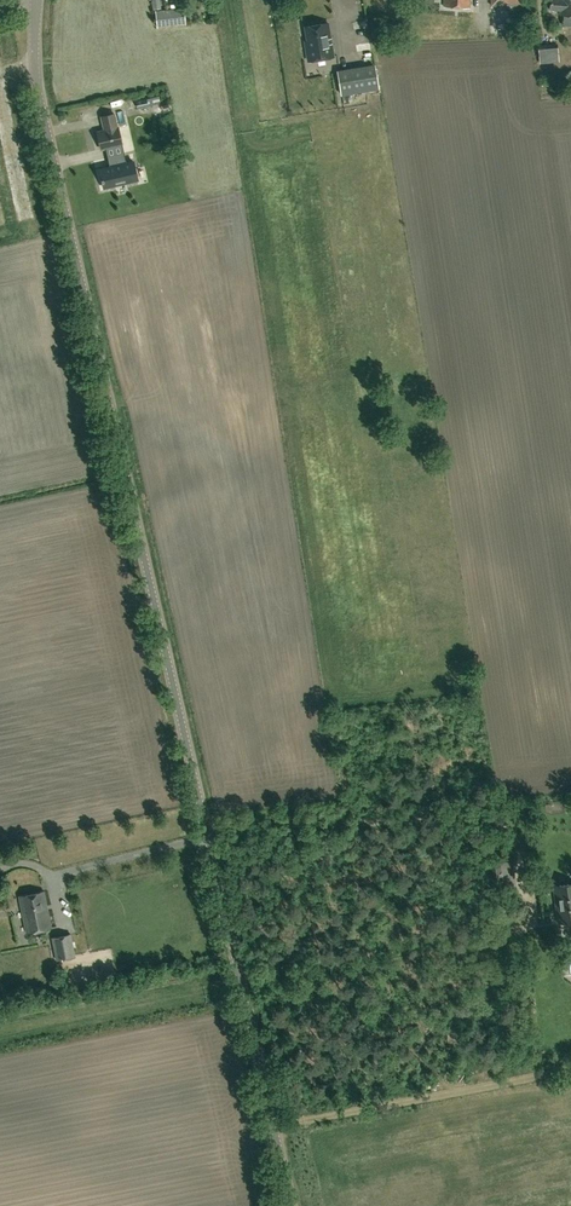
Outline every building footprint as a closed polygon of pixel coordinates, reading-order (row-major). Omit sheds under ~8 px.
[(161,0),(152,0),(153,10),(162,9),(161,0)] [(550,9),(561,10),(561,15),(570,15),(570,0),(550,0),(550,9)] [(158,27),(186,24),(184,7),(156,10),(158,27)] [(308,60),(334,56),(328,23),(305,27),(308,41),(305,41),(308,60)] [(388,29),(393,34),(397,30),(392,25),(388,29)] [(342,94),(378,88),(375,66),(338,72),(342,94)] [(137,109),(149,106),(147,98),(135,100),(137,109)] [(128,125),(125,112),(114,114),(114,113),(101,116),(104,130),(97,131),(101,148),(122,143),(118,128),(128,125)] [(109,165),(98,167),(103,188),(139,180),(134,159),(126,161),(124,153),(107,157),(109,165)] [(489,889),(505,887),(502,863),(486,865),(489,889)] [(570,920),(570,883),(553,885),(558,921),(570,920)] [(27,932),(51,927),(44,890),(19,895),(27,932)] [(57,959),(75,956),(71,933),(53,937),(57,959)]
